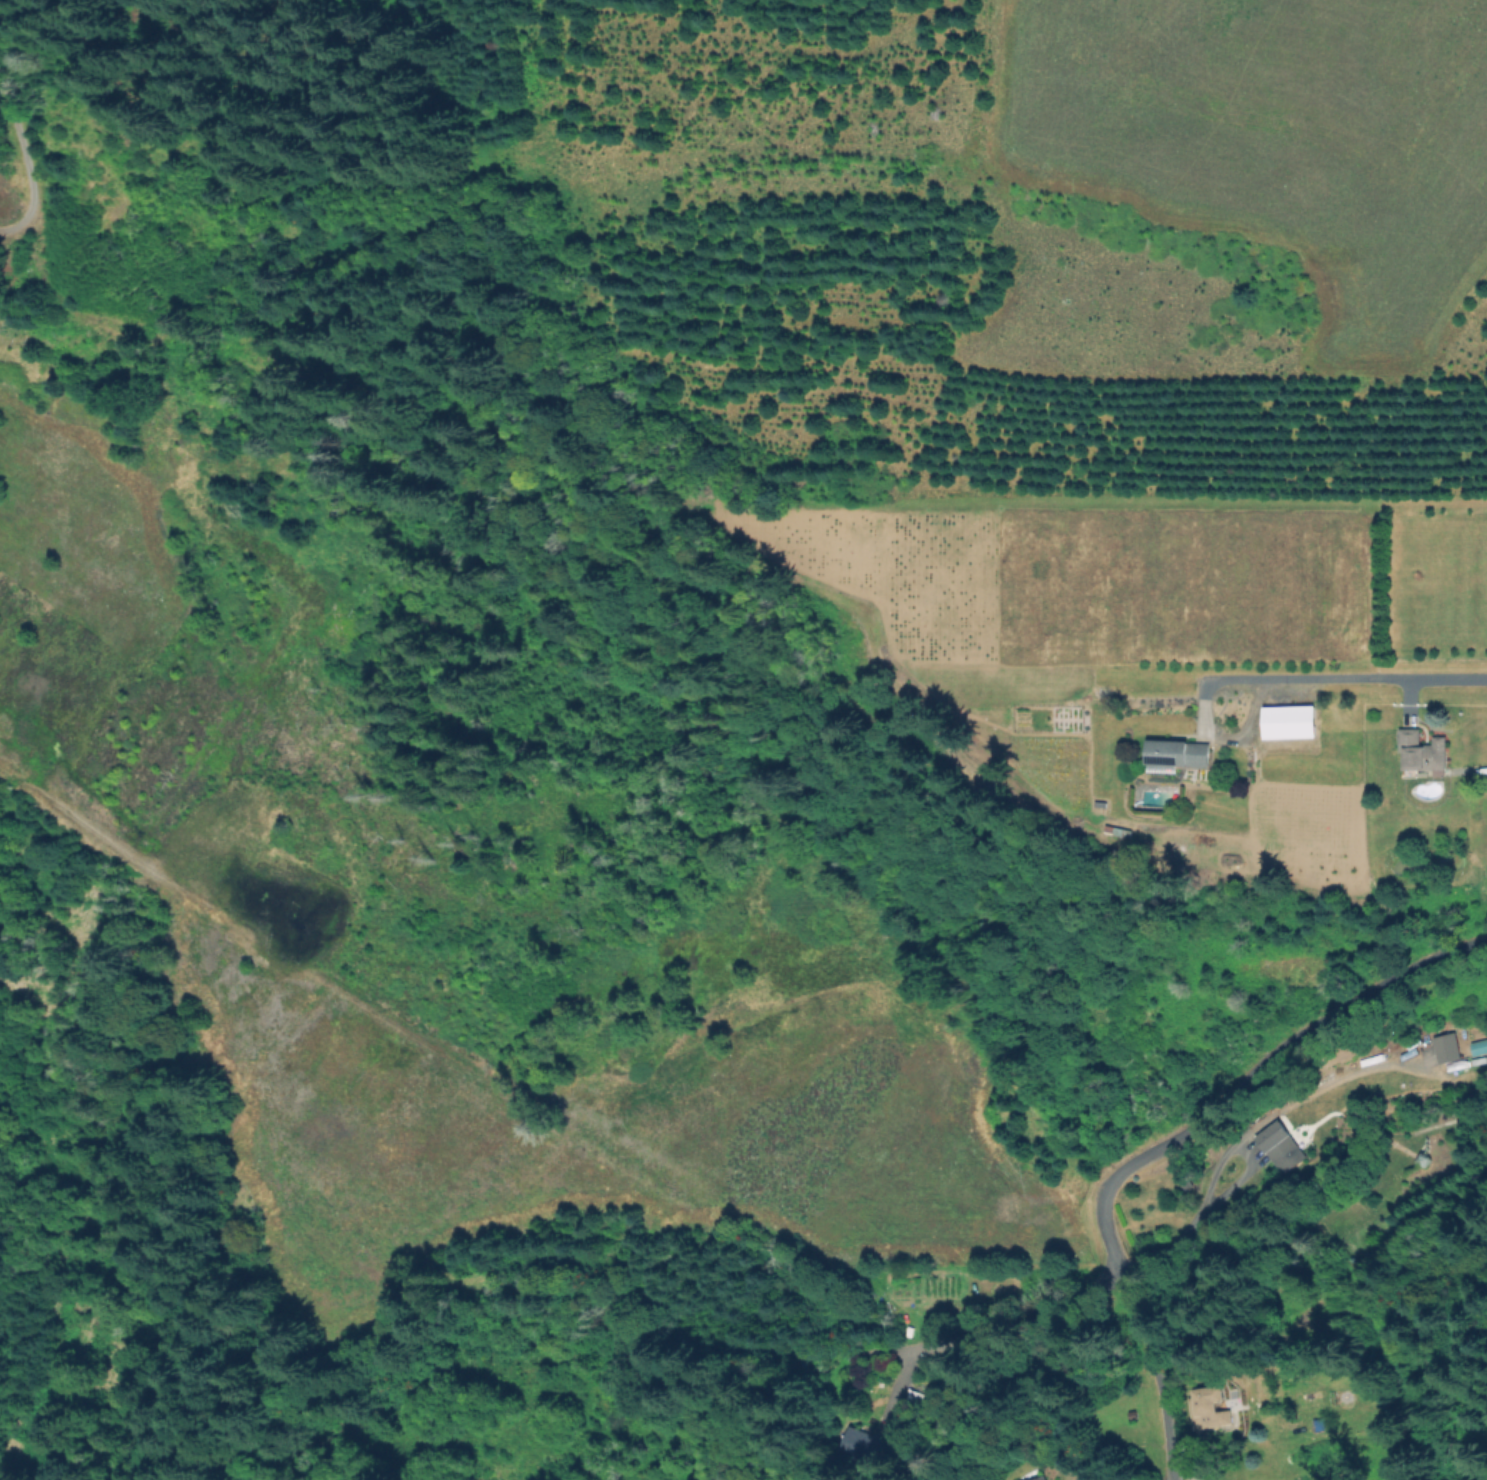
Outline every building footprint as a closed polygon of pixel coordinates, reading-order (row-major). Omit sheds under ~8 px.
[(1312,709),(1259,709),(1259,742),(1312,741),(1312,709)] [(1210,742),(1209,765),(1148,763),(1149,740),(1210,742)] [(1421,741),(1421,758),(1434,757),(1434,750),(1447,749),(1448,782),(1418,783),(1418,790),(1406,790),(1405,765),(1401,765),(1400,742),(1421,741)] [(1457,1060),(1459,1068),(1448,1071),(1446,1063),(1440,1065),(1433,1038),(1455,1032),(1462,1059),(1457,1060)] [(1470,1043),(1486,1039),(1486,1060),(1483,1061),(1482,1054),(1473,1057),(1470,1043)] [(1386,1061),(1362,1068),(1359,1058),(1383,1051),(1386,1061)] [(1307,1156),(1284,1174),(1256,1138),(1278,1120),(1307,1156)] [(1434,1157),(1426,1169),(1415,1163),(1423,1150),(1434,1157)] [(1219,1403),(1220,1409),(1229,1407),(1232,1423),(1193,1431),(1185,1389),(1222,1382),(1226,1402),(1219,1403)] [(926,1394),(922,1409),(907,1405),(910,1390),(926,1394)] [(1328,1430),(1316,1431),(1315,1419),(1327,1418),(1328,1430)] [(850,1429),(873,1438),(875,1434),(886,1439),(876,1464),(841,1450),(850,1429)]
